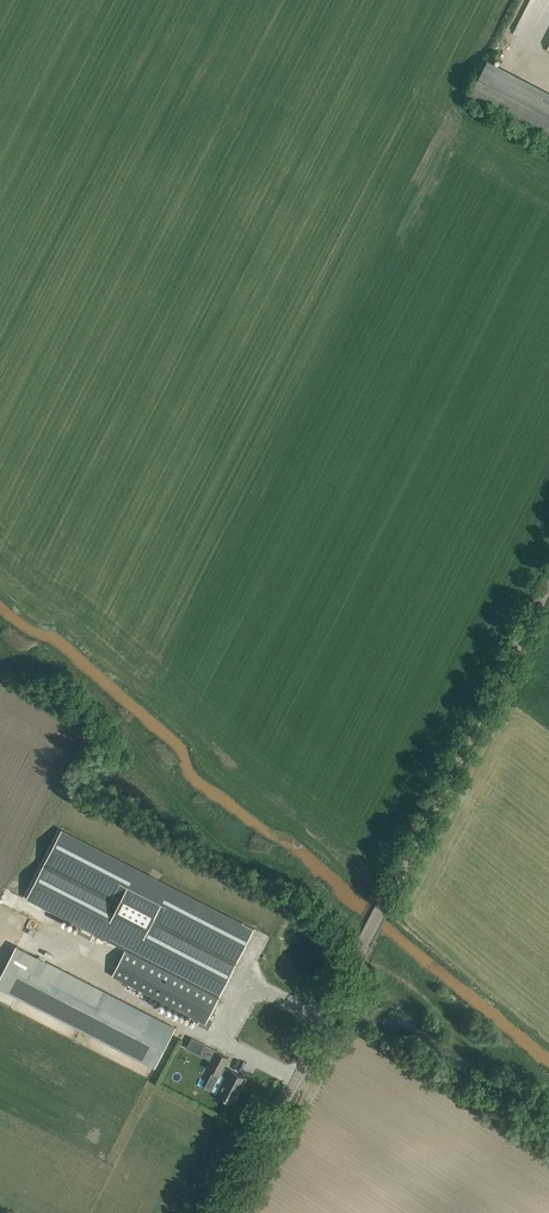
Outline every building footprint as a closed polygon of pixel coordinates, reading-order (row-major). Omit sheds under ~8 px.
[(470,93),(548,134),(548,93),(487,61),(470,93)] [(62,830),(27,898),(81,926),(94,933),(126,949),(125,950),(112,975),(200,1020),(198,1024),(208,1029),(212,1022),(208,1019),(255,929),(62,830)] [(0,978),(0,989),(154,1069),(175,1028),(16,946),(0,978)] [(191,1037),(186,1047),(200,1054),(212,1061),(208,1068),(213,1071),(205,1087),(217,1093),(217,1094),(234,1103),(247,1078),(230,1069),(230,1070),(224,1067),(229,1058),(217,1052),(218,1051),(205,1044),(191,1037)]
